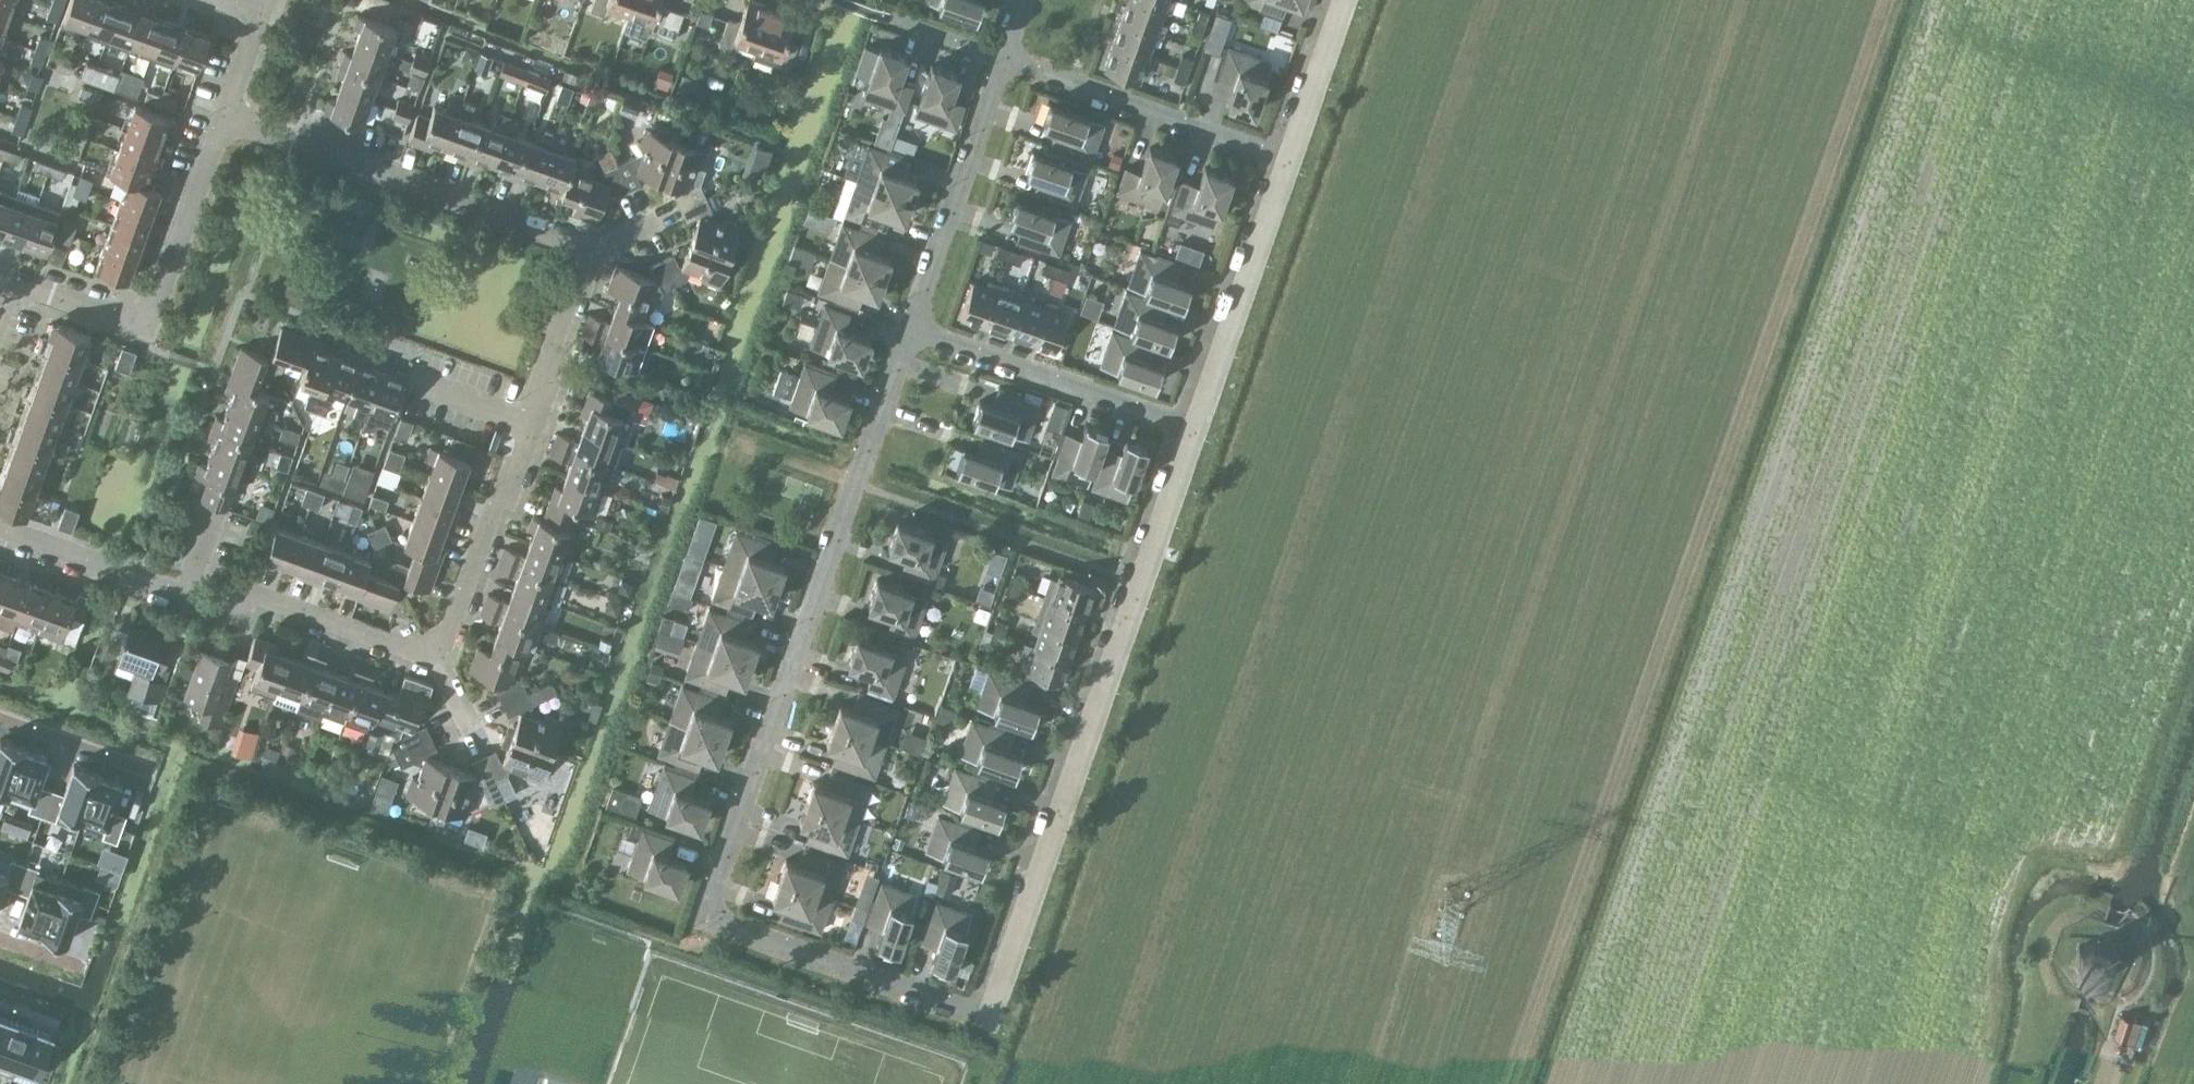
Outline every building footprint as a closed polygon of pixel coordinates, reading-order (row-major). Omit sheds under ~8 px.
[(11,14),(16,0),(0,0),(0,10),(11,14)] [(85,34),(97,0),(72,0),(62,26),(85,34)] [(108,42),(122,3),(112,0),(97,0),(85,34),(108,42)] [(591,9),(604,14),(607,5),(630,13),(634,0),(594,0),(591,9)] [(624,28),(647,36),(649,30),(675,39),(684,13),(665,6),(658,4),(660,0),(634,0),(630,13),(624,28)] [(733,50),(736,41),(758,48),(772,9),(766,7),(767,4),(755,0),(749,0),(741,24),(729,19),(720,45),(733,50)] [(976,18),(982,0),(926,0),(976,18)] [(1162,35),(1166,23),(1160,21),(1164,10),(1164,9),(1138,0),(1128,0),(1121,20),(1156,33),(1162,35)] [(1170,12),(1175,0),(1138,0),(1164,9),(1164,10),(1170,12)] [(1282,19),(1289,0),(1244,0),(1260,6),(1258,10),(1282,19)] [(146,5),(135,1),(133,7),(122,3),(108,42),(130,50),(132,43),(144,11),(146,5)] [(53,4),(48,19),(58,22),(63,8),(53,4)] [(154,15),(156,9),(146,5),(144,11),(132,43),(154,50),(166,19),(154,15)] [(1199,7),(1194,20),(1206,24),(1210,11),(1199,7)] [(755,58),(790,70),(799,44),(787,40),(795,14),(779,9),(778,12),(772,9),(758,48),(755,58)] [(3,36),(11,14),(0,10),(0,35),(3,36)] [(405,32),(397,29),(359,15),(355,26),(362,29),(357,41),(388,52),(392,41),(400,44),(405,32)] [(173,66),(176,58),(188,27),(166,19),(154,50),(152,58),(173,66)] [(1113,44),(1124,48),(1148,56),(1148,55),(1156,33),(1121,20),(1113,44)] [(1194,20),(1190,32),(1202,36),(1206,24),(1194,20)] [(188,27),(176,58),(199,66),(211,35),(188,27)] [(550,51),(558,54),(562,56),(569,39),(556,34),(550,51)] [(42,36),(37,48),(47,51),(52,39),(42,36)] [(357,41),(353,54),(346,52),(343,62),(386,77),(390,67),(384,65),(388,52),(357,41)] [(1105,68),(1140,80),(1144,67),(1150,69),(1155,57),(1148,55),(1148,56),(1124,48),(1113,44),(1105,68)] [(865,45),(856,73),(869,77),(863,96),(892,106),(887,118),(883,117),(874,142),(890,147),(904,110),(913,85),(898,80),(907,55),(881,46),(879,50),(865,45)] [(1228,103),(1254,112),(1271,62),(1225,45),(1214,77),(1234,85),(1228,103)] [(37,48),(32,62),(42,66),(47,51),(37,48)] [(417,52),(414,61),(429,67),(433,57),(417,52)] [(1183,54),(1178,67),(1190,71),(1194,58),(1183,54)] [(56,67),(71,73),(75,63),(60,58),(56,67)] [(500,74),(523,83),(528,69),(505,60),(500,74)] [(414,61),(410,71),(426,76),(429,67),(414,61)] [(386,77),(343,62),(339,73),(345,76),(341,88),(371,99),(376,87),(382,89),(386,77)] [(82,77),(94,81),(99,67),(87,63),(82,77)] [(915,114),(956,128),(965,103),(950,98),(959,73),(933,64),(915,114)] [(116,88),(119,79),(121,74),(99,67),(94,81),(116,88)] [(658,80),(655,89),(667,93),(675,71),(661,67),(657,80),(658,80)] [(1178,67),(1174,79),(1185,83),(1190,71),(1178,67)] [(523,83),(546,92),(551,78),(528,69),(523,83)] [(29,86),(39,90),(44,76),(34,73),(29,86)] [(680,74),(675,86),(682,88),(686,76),(680,74)] [(686,76),(682,88),(689,91),(693,79),(686,76)] [(116,88),(130,93),(134,84),(119,79),(116,88)] [(81,96),(88,98),(91,89),(84,86),(81,96)] [(326,110),(363,123),(371,99),(341,88),(336,101),(330,98),(326,110)] [(88,98),(94,100),(98,91),(91,89),(88,98)] [(146,99),(160,104),(163,95),(149,90),(146,99)] [(94,100),(101,103),(104,93),(98,91),(94,100)] [(160,104),(174,109),(177,100),(163,95),(160,104)] [(448,146),(465,99),(453,95),(448,109),(436,105),(431,116),(420,112),(410,140),(433,148),(435,141),(448,146)] [(400,99),(397,108),(412,113),(415,105),(400,99)] [(458,157),(469,161),(483,121),(472,117),(477,103),(465,99),(448,146),(461,150),(458,157)] [(1050,147),(1075,155),(1076,151),(1093,156),(1105,122),(1050,102),(1043,123),(1057,127),(1050,147)] [(23,104),(18,117),(28,121),(33,107),(23,104)] [(123,125),(172,143),(174,138),(164,134),(168,123),(175,125),(177,119),(135,104),(131,116),(126,114),(123,125)] [(397,108),(394,117),(409,122),(412,113),(397,108)] [(494,162),(511,115),(500,111),(495,126),(483,121),(469,161),(480,165),(482,158),(494,162)] [(530,138),(519,134),(524,120),(511,115),(494,162),(508,167),(505,174),(515,178),(530,138)] [(18,117),(13,131),(23,134),(28,121),(18,117)] [(119,149),(161,164),(163,159),(156,156),(160,145),(170,148),(172,143),(123,125),(119,136),(123,138),(119,149)] [(541,179),(558,132),(547,128),(542,142),(530,138),(515,178),(526,182),(529,175),(541,179)] [(618,165),(630,189),(642,184),(638,174),(639,171),(662,180),(677,140),(646,129),(640,146),(647,149),(645,152),(644,152),(640,162),(631,159),(618,165)] [(552,191),(562,195),(574,164),(575,163),(577,155),(566,151),(570,136),(558,132),(541,179),(554,184),(552,191)] [(676,196),(682,207),(707,195),(701,184),(692,181),(696,171),(694,170),(695,166),(702,169),(709,151),(677,140),(662,180),(687,189),(686,191),(676,196)] [(856,141),(844,175),(858,180),(911,199),(917,179),(905,175),(912,155),(888,147),(886,151),(869,146),(856,141)] [(5,157),(8,148),(0,146),(0,155),(5,157)] [(1118,192),(1159,206),(1177,156),(1150,147),(1141,172),(1127,167),(1118,192)] [(5,157),(20,162),(23,154),(8,148),(5,157)] [(106,171),(130,179),(161,191),(161,190),(163,184),(148,179),(152,168),(159,170),(161,164),(119,149),(115,161),(110,159),(106,171)] [(1033,194),(1058,203),(1060,198),(1076,204),(1088,169),(1034,150),(1027,170),(1040,175),(1033,194)] [(36,168),(49,173),(52,164),(39,159),(36,168)] [(573,213),(597,222),(611,184),(613,185),(618,195),(630,189),(618,165),(606,170),(603,179),(593,176),(592,177),(588,176),(591,169),(575,163),(574,164),(562,195),(578,200),(573,213)] [(44,188),(53,191),(58,176),(64,178),(67,169),(52,164),(49,173),(44,188)] [(1182,215),(1214,226),(1232,175),(1206,166),(1199,185),(1179,177),(1164,220),(1179,225),(1182,215)] [(82,175),(79,185),(91,189),(94,179),(82,175)] [(130,179),(122,200),(159,214),(163,203),(157,201),(161,191),(130,179)] [(858,180),(846,214),(862,220),(861,224),(885,233),(892,213),(904,218),(911,199),(858,180)] [(79,185),(75,195),(87,199),(91,189),(79,185)] [(25,242),(38,203),(41,195),(19,187),(16,195),(3,234),(25,242)] [(3,234),(16,195),(0,189),(0,233),(3,234)] [(692,241),(731,255),(743,224),(725,218),(723,224),(719,223),(719,221),(710,218),(713,209),(707,195),(682,207),(688,220),(698,216),(701,216),(692,241)] [(1016,243),(1041,252),(1043,247),(1059,253),(1071,218),(1016,199),(1009,219),(1023,224),(1016,243)] [(114,222),(114,223),(145,234),(150,222),(155,224),(159,214),(122,200),(117,213),(110,211),(107,220),(114,222)] [(38,203),(25,242),(48,250),(62,212),(38,203)] [(836,216),(809,207),(805,219),(832,229),(836,216)] [(66,220),(62,229),(74,234),(78,224),(66,220)] [(106,245),(143,258),(146,248),(141,246),(145,234),(114,223),(106,245)] [(843,223),(831,257),(884,276),(890,256),(878,252),(885,233),(861,224),(859,229),(843,223)] [(62,229),(59,239),(71,243),(74,234),(62,229)] [(703,280),(720,286),(731,255),(692,241),(683,265),(680,264),(675,254),(663,260),(675,285),(688,279),(691,270),(701,274),(702,272),(705,273),(703,280)] [(995,255),(1009,260),(1013,248),(999,244),(995,255)] [(98,268),(129,279),(134,267),(139,269),(143,258),(106,245),(98,268)] [(1009,260),(1020,264),(1024,252),(1013,248),(1009,260)] [(1129,285),(1183,304),(1190,284),(1177,279),(1182,263),(1158,254),(1158,256),(1141,250),(1129,285)] [(831,257),(818,294),(835,300),(834,302),(858,310),(865,291),(877,295),(884,276),(831,257)] [(656,277),(655,279),(617,265),(609,289),(621,293),(616,308),(648,320),(654,303),(658,305),(663,291),(675,285),(663,260),(650,266),(656,277)] [(1042,272),(1056,276),(1060,265),(1046,260),(1042,272)] [(1056,276),(1067,280),(1071,269),(1060,265),(1056,276)] [(961,316),(986,325),(1000,284),(988,280),(986,286),(973,281),(961,316)] [(1000,284),(986,325),(1009,333),(1021,299),(1021,298),(1008,293),(1010,287),(1000,284)] [(1115,325),(1169,344),(1176,324),(1163,319),(1168,303),(1144,294),(1144,296),(1127,290),(1115,325)] [(1009,333),(1033,341),(1045,307),(1044,307),(1044,306),(1043,306),(1032,302),(1034,295),(1023,291),(1021,298),(1021,299),(1009,333)] [(1033,341),(1056,350),(1069,315),(1054,310),(1057,303),(1045,299),(1043,306),(1044,306),(1044,307),(1045,307),(1033,341)] [(846,326),(850,314),(825,306),(811,346),(861,364),(872,334),(846,326)] [(587,324),(644,345),(653,321),(648,320),(616,308),(611,322),(591,314),(587,324)] [(42,343),(89,360),(93,349),(88,348),(93,336),(54,322),(49,334),(54,336),(53,340),(44,337),(42,343)] [(599,356),(636,369),(644,345),(587,324),(583,335),(604,343),(599,356)] [(272,357),(280,373),(284,371),(288,360),(305,366),(306,364),(307,365),(316,339),(283,327),(272,357)] [(1149,359),(1154,343),(1130,334),(1130,336),(1113,330),(1101,365),(1155,384),(1162,364),(1149,359)] [(324,350),(326,343),(316,339),(307,365),(306,364),(305,366),(301,379),(313,384),(324,388),(336,354),(324,350)] [(43,369),(77,381),(80,370),(85,372),(89,360),(42,343),(39,350),(48,353),(43,369)] [(120,357),(127,359),(130,349),(124,347),(120,357)] [(256,388),(258,389),(264,371),(275,375),(280,373),(272,357),(242,347),(231,379),(256,388)] [(127,359),(134,362),(138,352),(130,349),(127,359)] [(324,388),(337,392),(347,396),(362,356),(352,352),(350,359),(336,354),(324,388)] [(354,415),(365,419),(371,404),(383,371),(371,367),(373,360),(362,356),(347,396),(360,400),(354,415)] [(117,367),(123,370),(127,359),(120,357),(117,367)] [(123,370),(131,372),(134,362),(127,359),(123,370)] [(781,367),(773,391),(793,398),(790,405),(840,423),(850,397),(831,390),(839,370),(806,359),(801,374),(781,367)] [(26,388),(73,405),(77,394),(73,392),(77,381),(43,369),(37,385),(28,382),(26,388)] [(383,371),(371,404),(365,419),(378,423),(383,409),(395,413),(410,373),(399,369),(396,376),(383,371)] [(702,370),(698,382),(710,385),(714,373),(702,370)] [(261,417),(265,405),(270,393),(258,389),(256,388),(231,379),(227,390),(233,393),(229,405),(261,417)] [(305,408),(316,411),(319,401),(324,388),(313,384),(308,398),(309,398),(305,408)] [(1023,398),(1025,394),(1000,385),(994,404),(980,400),(973,420),(1028,439),(1040,404),(1023,398)] [(27,413),(61,426),(65,415),(69,416),(73,405),(26,388),(24,395),(32,398),(27,413)] [(316,411),(327,415),(330,406),(331,407),(337,392),(324,388),(319,401),(316,411)] [(614,411),(618,399),(591,390),(583,413),(589,415),(585,427),(624,442),(633,418),(614,411)] [(217,416),(214,426),(253,440),(257,429),(272,434),(277,423),(276,422),(261,417),(229,405),(224,418),(217,416)] [(261,417),(276,422),(279,414),(280,414),(281,411),(265,405),(261,417)] [(1055,405),(1050,420),(1060,424),(1065,409),(1055,405)] [(10,433),(57,449),(61,438),(57,436),(61,426),(27,413),(21,429),(13,426),(10,433)] [(1053,473),(1088,485),(1107,431),(1087,424),(1082,437),(1062,430),(1054,455),(1058,457),(1053,473)] [(214,426),(210,437),(217,439),(212,452),(245,463),(260,469),(264,458),(249,452),(253,440),(214,426)] [(285,426),(281,437),(298,443),(302,432),(285,426)] [(559,433),(555,443),(613,464),(616,465),(624,442),(585,427),(580,441),(559,433)] [(11,458),(45,470),(49,459),(53,461),(57,449),(10,433),(8,439),(17,442),(11,458)] [(956,468),(1011,487),(1025,447),(984,433),(977,452),(964,447),(956,468)] [(465,459),(470,442),(449,435),(444,451),(431,447),(426,459),(434,462),(431,472),(462,484),(466,472),(473,474),(477,463),(465,459)] [(1093,487),(1127,499),(1128,499),(1147,445),(1127,438),(1122,451),(1105,445),(1097,470),(1099,470),(1093,487)] [(613,464),(555,443),(551,454),(572,462),(568,474),(605,488),(613,464)] [(391,448),(388,457),(403,463),(407,454),(391,448)] [(201,462),(196,473),(210,478),(202,499),(229,508),(240,476),(256,481),(260,469),(245,463),(212,452),(207,464),(201,462)] [(277,466),(289,470),(294,456),(282,452),(277,466)] [(388,457),(384,466),(400,472),(403,463),(388,457)] [(41,494),(45,482),(41,481),(45,470),(11,458),(5,474),(0,472),(0,480),(41,494)] [(329,487),(341,491),(346,476),(334,472),(329,487)] [(344,492),(364,499),(372,479),(351,472),(344,492)] [(431,472),(422,495),(460,508),(464,499),(457,496),(462,484),(431,472)] [(548,508),(576,518),(581,507),(596,512),(605,488),(568,474),(563,487),(557,485),(548,508)] [(29,515),(33,504),(37,505),(41,494),(0,480),(0,486),(1,486),(0,488),(0,505),(29,515)] [(302,503),(311,506),(317,490),(308,487),(302,503)] [(311,506),(320,509),(326,493),(317,490),(311,506)] [(371,504),(386,509),(390,500),(374,494),(371,504)] [(422,495),(414,519),(445,530),(450,518),(456,520),(460,508),(422,495)] [(259,518),(270,522),(275,507),(265,503),(259,518)] [(354,503),(349,519),(358,523),(364,507),(354,503)] [(63,516),(70,519),(73,509),(67,506),(63,516)] [(531,542),(569,555),(577,531),(572,530),(576,518),(548,508),(544,520),(533,516),(529,527),(536,530),(531,542)] [(70,519),(77,521),(80,511),(73,509),(70,519)] [(60,526),(66,529),(70,519),(63,516),(60,526)] [(66,529),(73,531),(77,521),(70,519),(66,529)] [(405,543),(416,547),(443,557),(447,545),(440,543),(445,530),(414,519),(405,543)] [(907,553),(900,574),(942,589),(947,574),(937,570),(948,538),(898,521),(889,547),(907,553)] [(265,562),(275,566),(277,560),(290,564),(302,533),(278,524),(265,562)] [(386,524),(377,528),(385,543),(393,539),(386,524)] [(385,543),(377,528),(369,532),(376,547),(385,543)] [(772,560),(779,540),(755,532),(753,536),(737,531),(725,565),(777,584),(784,564),(772,560)] [(301,575),(311,579),(324,541),(302,533),(290,564),(303,569),(301,575)] [(693,535),(687,551),(703,557),(708,540),(693,535)] [(311,579),(322,583),(324,577),(338,582),(349,550),(324,541),(311,579)] [(502,558),(560,579),(569,555),(531,542),(527,555),(506,547),(502,558)] [(402,579),(431,589),(443,557),(416,547),(410,565),(398,561),(394,563),(402,579)] [(347,592),(358,596),(368,570),(372,558),(349,550),(338,582),(349,586),(347,592)] [(702,558),(686,552),(673,589),(690,595),(702,558)] [(515,588),(552,602),(560,579),(502,558),(498,569),(519,576),(515,588)] [(358,596),(391,608),(402,579),(394,563),(390,565),(386,576),(368,570),(358,596)] [(728,610),(752,618),(759,598),(771,603),(777,584),(725,565),(713,598),(730,604),(728,610)] [(1014,571),(1010,584),(1021,588),(1025,575),(1014,571)] [(9,575),(0,572),(0,599),(9,575)] [(1045,596),(1086,611),(1095,586),(1060,574),(1058,578),(1052,576),(1045,596)] [(14,631),(17,621),(20,614),(31,583),(9,575),(0,599),(0,626),(14,631)] [(888,628),(913,637),(928,596),(878,578),(868,605),(894,613),(888,628)] [(18,622),(39,630),(53,591),(31,583),(20,614),(18,622)] [(1010,584),(1005,596),(1017,600),(1021,588),(1010,584)] [(485,604),(543,625),(552,602),(515,588),(510,601),(489,594),(485,604)] [(53,591),(39,630),(40,630),(39,632),(63,640),(64,638),(77,643),(85,619),(72,614),(77,600),(53,591)] [(1045,596),(1037,620),(1078,634),(1086,611),(1045,596)] [(605,612),(618,616),(622,604),(609,599),(605,612)] [(498,635),(530,647),(529,648),(536,650),(541,636),(557,642),(561,632),(544,626),(545,625),(543,625),(485,604),(481,615),(502,623),(498,635)] [(757,641),(745,637),(752,618),(728,610),(726,613),(710,607),(697,642),(750,661),(757,641)] [(674,618),(664,614),(660,627),(670,630),(674,618)] [(998,618),(993,631),(1005,635),(1009,622),(998,618)] [(1037,620),(1033,630),(1039,633),(1035,645),(1070,657),(1078,634),(1037,620)] [(120,657),(140,665),(132,690),(153,697),(159,699),(166,681),(158,678),(173,638),(153,631),(152,634),(131,626),(120,657)] [(993,631),(989,643),(1000,647),(1005,635),(993,631)] [(498,691),(504,703),(528,691),(523,678),(513,675),(517,666),(515,665),(517,661),(524,664),(529,648),(530,647),(498,635),(492,651),(480,646),(471,670),(509,684),(507,687),(498,691)] [(873,671),(868,686),(893,694),(908,653),(858,636),(848,662),(873,671)] [(255,678),(252,687),(276,696),(279,687),(290,655),(278,651),(280,644),(259,637),(249,663),(259,667),(255,678)] [(279,687),(302,695),(321,643),(310,639),(303,660),(290,655),(279,687)] [(1035,645),(1025,641),(1021,653),(1031,656),(1026,669),(1061,682),(1070,657),(1035,645)] [(700,687),(725,695),(732,676),(744,680),(750,661),(697,642),(686,676),(702,682),(700,687)] [(321,718),(322,713),(337,672),(324,667),(332,647),(321,643),(302,695),(297,709),(321,718)] [(1,667),(10,670),(17,650),(8,647),(1,667)] [(200,719),(222,727),(240,678),(227,673),(231,660),(203,650),(186,698),(205,704),(200,719)] [(350,676),(337,672),(322,713),(346,721),(368,660),(357,656),(350,676)] [(346,721),(369,730),(384,689),(371,684),(379,663),(368,660),(346,721)] [(653,662),(650,670),(660,673),(662,665),(653,662)] [(650,670),(648,677),(657,681),(660,673),(650,670)] [(1025,700),(1032,681),(1007,672),(1006,677),(989,671),(977,706),(1031,725),(1039,705),(1025,700)] [(417,729),(414,728),(419,712),(423,714),(434,684),(407,674),(399,694),(384,689),(369,730),(379,733),(388,730),(401,735),(405,743),(398,747),(400,752),(408,749),(407,748),(432,736),(427,724),(417,729)] [(670,720),(723,738),(730,719),(718,714),(725,695),(700,687),(699,691),(682,685),(670,720)] [(834,724),(886,742),(898,708),(882,702),(883,697),(859,689),(852,708),(840,704),(834,724)] [(513,737),(553,750),(564,719),(547,713),(545,718),(531,713),(534,704),(528,691),(504,703),(510,715),(519,711),(522,712),(513,737)] [(942,701),(936,716),(942,718),(955,712),(957,706),(942,701)] [(1008,748),(1015,729),(991,721),(989,725),(973,719),(960,754),(1015,773),(1022,753),(1008,748)] [(674,764),(698,772),(705,753),(717,757),(723,738),(670,720),(658,754),(675,759),(674,764)] [(832,767),(856,775),(858,770),(874,776),(886,742),(834,724),(827,743),(839,747),(832,767)] [(407,748),(408,749),(414,761),(423,764),(419,774),(420,775),(419,778),(413,776),(406,793),(437,804),(451,765),(427,756),(428,753),(438,749),(432,736),(407,748)] [(26,746),(0,737),(0,798),(6,801),(10,790),(11,789),(10,788),(24,747),(25,748),(26,746)] [(524,775),(530,777),(541,781),(553,750),(513,737),(504,760),(501,759),(497,750),(484,756),(496,780),(509,774),(512,765),(526,770),(524,775)] [(39,785),(49,756),(25,748),(24,747),(10,788),(11,789),(33,797),(29,809),(42,814),(51,789),(39,785)] [(265,751),(261,763),(275,767),(279,755),(265,751)] [(477,771),(476,774),(451,765),(437,804),(469,816),(475,798),(469,796),(470,792),(471,793),(475,783),(484,786),(496,780),(484,756),(472,761),(477,771)] [(709,799),(691,793),(698,772),(674,764),(666,761),(650,808),(700,825),(709,799)] [(99,774),(99,772),(73,764),(63,794),(51,789),(42,814),(55,818),(59,807),(83,816),(98,773),(99,774)] [(871,785),(855,779),(856,775),(832,767),(826,786),(813,781),(807,801),(859,819),(871,785)] [(998,777),(974,769),(972,773),(956,767),(944,802),(998,821),(1005,801),(992,796),(998,777)] [(112,811),(123,782),(99,774),(98,773),(83,816),(107,824),(104,836),(116,840),(125,816),(112,811)] [(613,788),(607,805),(635,814),(641,798),(613,788)] [(805,844),(829,852),(831,848),(848,853),(859,819),(807,801),(800,820),(812,824),(805,844)] [(908,801),(904,813),(911,815),(916,813),(919,806),(908,801)] [(981,825),(957,817),(955,821),(939,815),(927,850),(981,870),(988,849),(975,845),(981,825)] [(639,838),(628,870),(678,888),(687,861),(669,855),(676,835),(634,820),(629,834),(639,838)] [(828,856),(829,852),(805,844),(799,863),(786,859),(780,878),(832,897),(844,862),(828,856)] [(3,884),(16,889),(24,864),(12,859),(8,870),(0,867),(0,893),(3,884)] [(28,893),(18,922),(41,930),(41,931),(42,932),(61,878),(60,877),(59,878),(36,870),(37,868),(24,864),(16,889),(28,893)] [(61,878),(42,932),(67,940),(77,910),(90,915),(99,890),(86,885),(85,886),(61,878)] [(804,925),(821,931),(832,897),(780,878),(773,897),(785,902),(778,921),(802,929),(804,925)] [(864,922),(883,929),(878,942),(899,949),(917,895),(882,883),(876,899),(872,898),(864,922)] [(858,905),(867,908),(871,897),(862,894),(858,905)] [(933,961),(953,968),(972,914),(937,902),(931,918),(927,916),(918,941),(937,948),(933,961)] [(2082,975),(2098,981),(2113,974),(2118,956),(2112,944),(2096,939),(2081,946),(2076,962),(2082,975)] [(0,1015),(0,1043),(9,1018),(0,1015)] [(2116,1037),(2137,1044),(2143,1023),(2123,1017),(2116,1037)] [(9,1018),(0,1043),(0,1070),(13,1075),(17,1065),(16,1064),(30,1025),(9,1018)] [(52,1033),(30,1025),(16,1064),(17,1065),(38,1072),(52,1033)] [(540,1078),(514,1068),(509,1083),(559,1083),(540,1078)]
